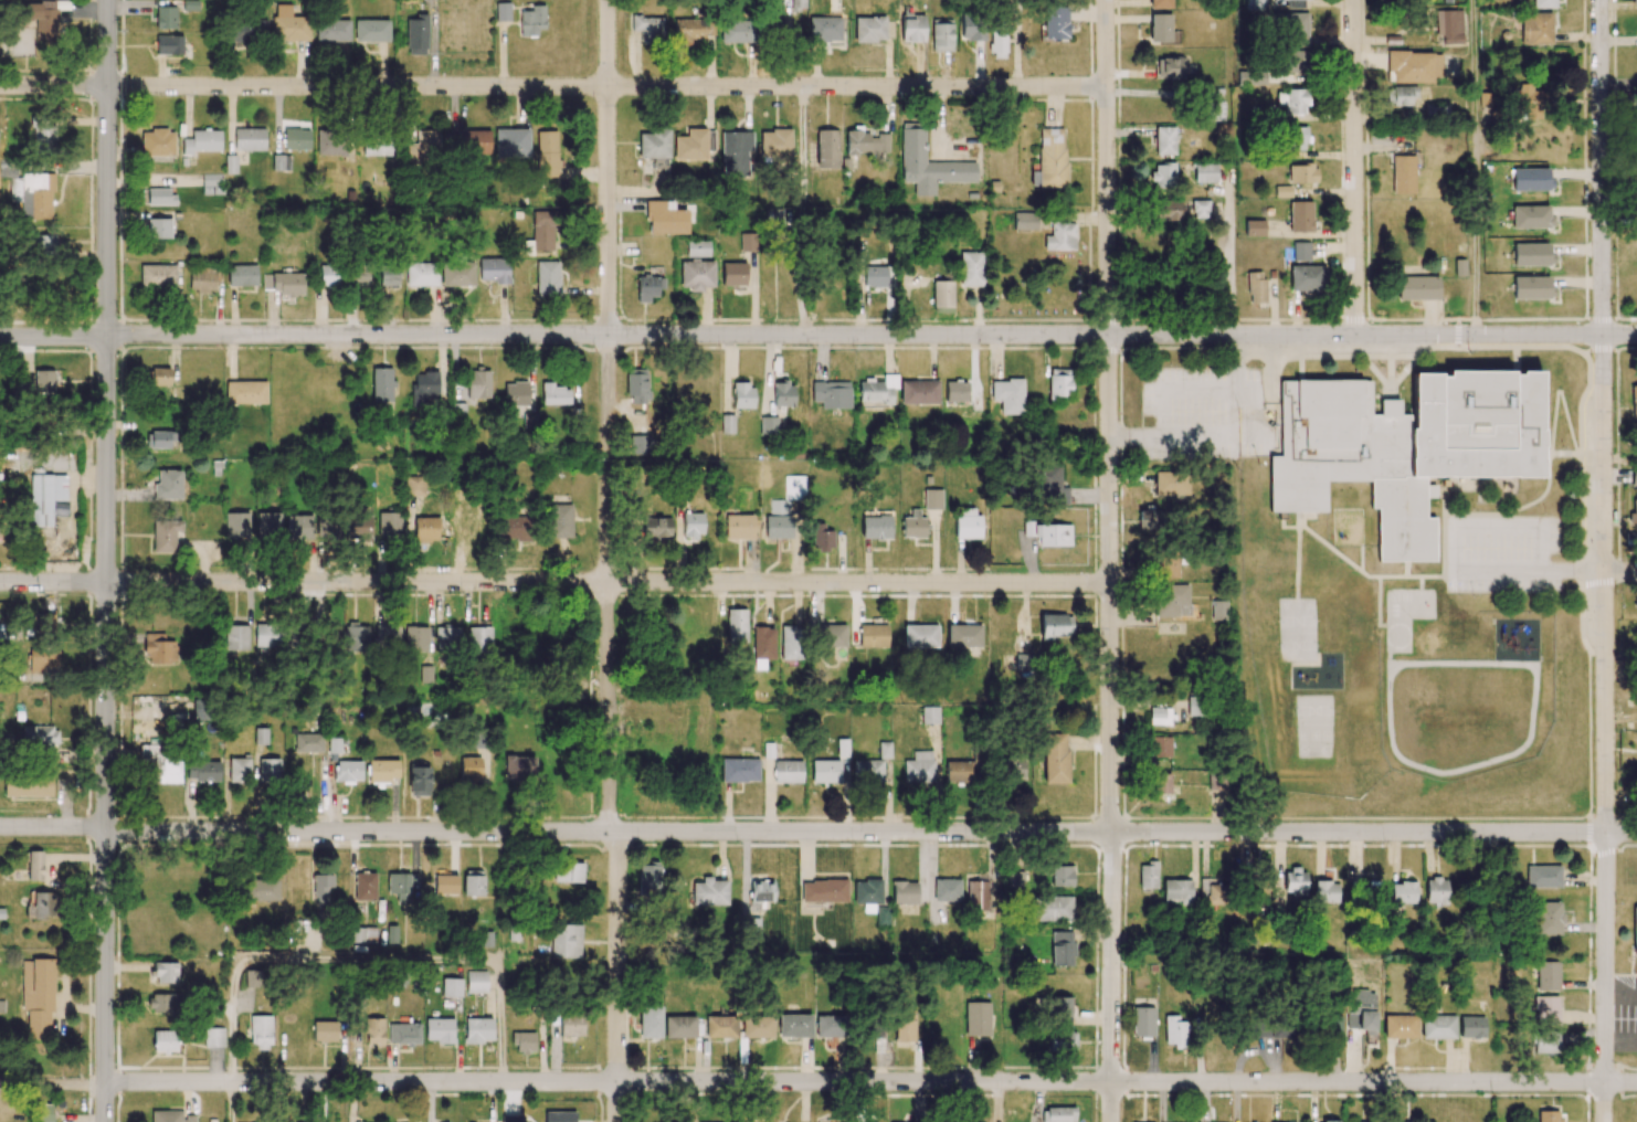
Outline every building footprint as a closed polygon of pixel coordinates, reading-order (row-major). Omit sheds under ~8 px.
[(805,0),(791,0),(791,10),(805,10),(805,0)] [(1172,8),(1172,0),(1150,0),(1150,8),(1172,8)] [(1245,11),(1263,11),(1263,0),(1245,0),(1245,11)] [(1298,0),(1284,0),(1284,8),(1303,8),(1304,0),(1298,0)] [(56,41),(56,9),(67,9),(67,2),(19,2),(19,28),(35,28),(35,41),(56,41)] [(509,2),(495,3),(496,21),(510,21),(509,2)] [(309,41),(308,16),(291,17),(291,5),(272,5),(273,42),(309,41)] [(520,11),(520,34),(545,34),(544,5),(532,5),(532,11),(520,11)] [(176,29),(176,6),(156,6),(156,29),(176,29)] [(901,42),(924,42),(924,15),(911,15),(911,7),(901,7),(901,42)] [(1044,40),(1068,40),(1067,7),(1043,8),(1044,40)] [(1461,10),(1435,11),(1436,34),(1442,34),(1443,45),(1463,44),(1461,10)] [(983,40),(983,11),(959,11),(959,40),(983,40)] [(1551,13),(1521,12),(1521,44),(1551,44),(1551,13)] [(1307,13),(1288,13),(1289,46),(1307,46),(1307,13)] [(427,14),(416,14),(416,20),(407,20),(407,54),(427,55),(427,14)] [(1170,14),(1150,14),(1150,42),(1171,42),(1170,14)] [(632,30),(640,31),(640,42),(662,42),(662,17),(632,17),(632,30)] [(841,17),(808,18),(809,42),(841,41),(841,17)] [(886,17),(854,17),(854,42),(885,42),(886,17)] [(715,35),(714,19),(674,20),(675,45),(691,45),(691,36),(715,35)] [(951,51),(952,19),(932,19),(931,51),(951,51)] [(266,20),(231,20),(231,42),(267,41),(266,20)] [(350,20),(316,20),(315,41),(350,42),(350,20)] [(388,42),(388,20),(355,20),(355,42),(388,42)] [(721,42),(757,42),(757,20),(721,21),(721,42)] [(990,58),(1006,58),(1006,29),(990,29),(990,58)] [(156,36),(157,54),(183,54),(182,36),(156,36)] [(1280,71),(1307,72),(1308,51),(1281,50),(1280,71)] [(1442,76),(1441,52),(1386,53),(1387,73),(1392,73),(1392,83),(1432,83),(1432,77),(1442,76)] [(1185,78),(1186,59),(1157,58),(1156,77),(1185,78)] [(1531,84),(1520,84),(1519,119),(1544,119),(1544,91),(1531,90),(1531,84)] [(1410,106),(1410,98),(1416,98),(1416,86),(1393,87),(1393,106),(1410,106)] [(1276,106),(1284,105),(1284,115),(1307,114),(1306,90),(1276,90),(1276,106)] [(1224,121),(1224,102),(1206,102),(1207,121),(1224,121)] [(1447,103),(1424,104),(1424,117),(1447,116),(1447,103)] [(976,182),(976,162),(925,162),(924,124),(901,124),(901,182),(914,182),(914,196),(935,195),(935,183),(976,182)] [(1307,150),(1306,126),(1290,127),(1290,151),(1307,150)] [(1155,155),(1175,154),(1175,127),(1155,127),(1155,155)] [(55,149),(55,128),(34,128),(34,149),(55,149)] [(265,129),(234,128),(234,150),(264,151),(265,129)] [(309,130),(284,129),(283,149),(309,150),(309,130)] [(529,130),(496,129),(496,154),(528,155),(529,130)] [(670,158),(669,129),(653,130),(653,133),(638,134),(638,158),(670,158)] [(1065,129),(1039,129),(1038,187),(1065,187),(1065,129)] [(141,131),(141,157),(174,156),(173,130),(141,131)] [(191,150),(220,151),(220,131),(191,130),(191,139),(182,139),(182,155),(191,155),(191,150)] [(317,156),(345,155),(345,130),(316,130),(317,156)] [(438,163),(438,131),(415,130),(415,163),(438,163)] [(489,156),(490,130),(463,130),(462,155),(489,156)] [(674,160),(706,159),(706,151),(714,151),(714,130),(687,130),(687,136),(674,137),(674,160)] [(760,130),(760,156),(792,156),(791,130),(760,130)] [(817,168),(837,168),(838,130),(817,130),(817,168)] [(557,131),(536,131),(537,177),(558,177),(557,131)] [(721,132),(722,176),(747,176),(747,151),(753,151),(752,131),(721,132)] [(845,133),(845,153),(888,153),(889,133),(877,133),(845,133)] [(390,155),(390,141),(363,140),(363,155),(390,155)] [(290,171),(290,155),(272,155),(271,170),(290,171)] [(1393,193),(1415,193),(1414,156),(1392,156),(1393,193)] [(1176,164),(1153,163),(1152,188),(1175,188),(1176,164)] [(1194,182),(1216,182),(1217,164),(1194,164),(1194,182)] [(1289,183),(1316,182),(1316,164),(1288,165),(1289,183)] [(1512,190),(1549,190),(1549,168),(1512,168),(1512,190)] [(53,174),(21,173),(21,177),(10,177),(10,201),(21,202),(21,211),(25,211),(25,218),(52,219),(53,174)] [(222,174),(201,174),(202,195),(222,194),(222,174)] [(1274,197),(1290,197),(1291,187),(1275,187),(1274,197)] [(173,205),(173,189),(143,188),(142,204),(173,205)] [(1179,200),(1158,200),(1158,221),(1180,221),(1179,200)] [(687,210),(674,209),(674,201),(647,201),(646,234),(687,235),(687,210)] [(1209,218),(1209,201),(1192,201),(1192,218),(1209,218)] [(1312,231),(1312,201),(1290,201),(1289,231),(1312,231)] [(1512,228),(1552,228),(1553,215),(1548,215),(1548,206),(1512,206),(1512,228)] [(554,250),(554,211),(533,211),(533,250),(554,250)] [(1036,212),(1013,213),(1014,231),(1037,230),(1036,212)] [(171,219),(147,219),(147,238),(171,238),(171,219)] [(1264,220),(1245,220),(1245,236),(1264,236),(1264,220)] [(1075,250),(1075,222),(1051,223),(1051,236),(1043,236),(1044,250),(1075,250)] [(741,252),(756,251),(756,233),(740,233),(741,252)] [(56,235),(34,236),(35,257),(56,256),(56,235)] [(709,241),(687,241),(687,257),(709,257),(709,241)] [(1309,242),(1292,242),(1293,260),(1309,260),(1309,242)] [(1550,243),(1513,244),(1513,265),(1550,265),(1550,243)] [(960,286),(984,286),(983,252),(960,252),(960,286)] [(508,282),(509,259),(479,258),(478,282),(508,282)] [(714,261),(681,260),(680,290),(703,290),(703,287),(713,287),(714,261)] [(559,261),(536,261),(537,296),(559,296),(559,261)] [(406,286),(437,286),(437,262),(406,263),(406,286)] [(441,286),(474,285),(474,263),(441,263),(441,286)] [(722,285),(746,286),(746,263),(722,263),(722,285)] [(319,286),(339,286),(338,264),(319,264),(319,286)] [(176,265),(141,265),(140,287),(176,287),(176,265)] [(227,266),(227,286),(257,285),(256,265),(227,266)] [(886,287),(887,267),(864,266),(863,286),(886,287)] [(1290,266),(1289,290),(1322,291),(1322,266),(1290,266)] [(217,268),(190,267),(189,291),(215,292),(217,268)] [(397,268),(379,268),(379,286),(398,285),(397,268)] [(1265,303),(1265,272),(1248,272),(1248,304),(1265,303)] [(302,274),(262,273),(262,293),(302,293),(302,274)] [(637,276),(637,303),(649,303),(649,296),(661,296),(661,276),(637,276)] [(1438,276),(1396,277),(1397,300),(1438,299),(1438,276)] [(1513,277),(1513,299),(1550,298),(1550,277),(1513,277)] [(953,307),(953,281),(932,281),(932,307),(953,307)] [(170,386),(170,369),(147,368),(146,385),(170,386)] [(372,402),(393,402),(393,379),(391,379),(391,368),(372,368),(372,402)] [(490,398),(489,369),(466,369),(467,398),(490,398)] [(626,396),(632,396),(632,403),(647,403),(647,369),(626,369),(626,396)] [(1049,399),(1071,398),(1070,369),(1048,370),(1049,399)] [(55,370),(35,371),(36,391),(56,390),(55,370)] [(438,372),(415,373),(415,384),(411,384),(411,407),(425,407),(424,395),(438,395),(438,372)] [(1278,380),(1279,456),(1267,456),(1268,512),(1325,512),(1325,482),(1369,481),(1369,508),(1376,508),(1376,561),(1434,561),(1434,517),(1424,517),(1424,498),(1434,498),(1434,486),(1425,486),(1424,477),(1540,477),(1539,372),(1411,372),(1411,414),(1399,415),(1399,400),(1379,400),(1379,415),(1370,415),(1370,380),(1278,380)] [(892,403),(892,388),(897,388),(897,375),(882,375),(882,380),(858,380),(858,403),(892,403)] [(938,380),(900,381),(901,404),(939,403),(938,380)] [(991,380),(991,401),(1000,401),(1000,414),(1023,415),(1024,381),(991,380)] [(266,381),(226,381),(226,404),(266,404),(266,381)] [(773,382),(774,406),(792,406),(792,381),(773,382)] [(945,401),(967,401),(966,381),(945,381),(945,401)] [(527,383),(505,382),(504,406),(527,406),(527,383)] [(752,408),(752,382),(733,382),(733,408),(752,408)] [(849,408),(849,382),(811,382),(811,402),(821,401),(821,409),(849,408)] [(541,404),(569,404),(569,388),(554,388),(553,383),(541,383),(541,404)] [(536,428),(536,414),(523,414),(524,429),(536,428)] [(734,415),(721,415),(721,433),(734,433),(734,415)] [(778,417),(760,417),(760,434),(778,433),(778,417)] [(172,448),(173,432),(146,432),(146,448),(172,448)] [(649,435),(628,435),(629,455),(650,454),(649,435)] [(1068,487),(1060,487),(1061,464),(1038,463),(1037,502),(1068,503),(1068,487)] [(153,500),(181,500),(181,470),(157,470),(157,483),(153,483),(153,500)] [(1188,496),(1189,472),(1154,472),(1154,495),(1188,496)] [(67,475),(30,475),(29,526),(51,526),(52,501),(66,501),(67,475)] [(784,499),(805,500),(805,476),(784,476),(784,499)] [(942,489),(924,489),(924,509),(941,509),(942,489)] [(789,500),(769,500),(769,514),(789,515),(789,500)] [(1632,500),(1632,514),(1628,514),(1628,523),(1636,523),(1636,500),(1632,500)] [(572,504),(549,504),(549,538),(572,538),(572,504)] [(979,538),(979,508),(957,508),(956,538),(979,538)] [(925,537),(925,517),(919,517),(919,509),(911,509),(911,517),(902,517),(902,537),(925,537)] [(1138,529),(1161,529),(1162,510),(1138,510),(1138,529)] [(371,541),(372,512),(363,511),(363,516),(349,515),(349,541),(371,541)] [(378,537),(401,538),(402,513),(379,512),(378,537)] [(225,538),(248,537),(248,513),(225,513),(225,538)] [(280,514),(257,513),(256,537),(279,538),(280,514)] [(681,514),(682,537),(702,537),(702,513),(681,514)] [(339,515),(317,514),(316,538),(339,539),(339,515)] [(311,515),(287,516),(287,538),(312,538),(311,515)] [(725,539),(753,540),(753,515),(725,515),(725,539)] [(791,539),(791,516),(765,515),(765,538),(791,539)] [(532,542),(533,517),(498,516),(497,541),(532,542)] [(862,516),(862,539),(891,539),(891,517),(862,516)] [(438,542),(438,518),(414,518),(414,542),(438,542)] [(670,518),(642,518),(642,537),(670,538),(670,518)] [(152,552),(175,553),(175,531),(182,531),(182,521),(153,520),(152,552)] [(1070,525),(1033,525),(1033,521),(1023,521),(1023,537),(1038,537),(1039,547),(1070,547),(1070,525)] [(833,531),(818,530),(818,552),(832,552),(833,531)] [(1178,579),(1178,553),(1158,553),(1157,578),(1178,579)] [(1189,585),(1156,585),(1156,616),(1189,617),(1189,585)] [(1227,600),(1212,601),(1212,620),(1227,620),(1227,600)] [(746,609),(726,609),(726,642),(746,642),(746,609)] [(55,613),(35,614),(35,629),(55,629),(55,613)] [(1040,616),(1040,638),(1072,638),(1071,615),(1040,616)] [(368,626),(358,627),(358,622),(345,622),(346,652),(368,652),(368,626)] [(255,648),(280,647),(279,623),(255,624),(255,648)] [(324,624),(324,646),(339,645),(339,623),(324,624)] [(304,624),(287,625),(287,648),(304,647),(304,624)] [(394,627),(375,624),(373,644),(392,647),(394,627)] [(248,650),(249,626),(226,625),(225,649),(248,650)] [(846,626),(818,625),(818,647),(845,648),(846,626)] [(859,647),(887,647),(887,625),(859,625),(859,647)] [(904,648),(938,648),(938,625),(904,626),(904,648)] [(981,626),(948,625),(947,646),(981,647),(981,626)] [(781,660),(800,659),(799,626),(780,627),(781,660)] [(428,652),(428,627),(404,627),(404,651),(428,652)] [(459,649),(460,627),(436,627),(435,649),(459,649)] [(468,627),(467,651),(490,652),(491,628),(468,627)] [(773,659),(773,627),(752,627),(753,669),(763,669),(763,659),(773,659)] [(164,634),(145,633),(145,663),(176,664),(176,641),(164,641),(164,634)] [(59,649),(28,649),(28,672),(41,672),(41,667),(58,668),(59,649)] [(1030,653),(1015,654),(1016,671),(1032,670),(1030,653)] [(420,683),(432,683),(432,666),(420,666),(420,683)] [(1187,716),(1203,716),(1203,695),(1188,695),(1187,716)] [(939,707),(922,707),(922,724),(939,724),(939,707)] [(1149,708),(1150,725),(1173,725),(1173,707),(1149,708)] [(22,726),(22,748),(57,748),(58,727),(22,726)] [(267,728),(254,729),(255,745),(267,744),(267,728)] [(1068,783),(1067,733),(1043,734),(1044,784),(1068,783)] [(322,752),(323,734),(295,734),(295,752),(322,752)] [(1170,757),(1171,737),(1150,737),(1150,757),(1170,757)] [(329,754),(340,753),(339,739),(329,739),(329,754)] [(836,739),(837,758),(848,757),(848,739),(836,739)] [(891,742),(879,742),(879,759),(891,759),(891,742)] [(148,783),(181,782),(180,756),(165,757),(165,745),(139,745),(140,764),(148,764),(148,783)] [(904,783),(933,782),(933,751),(913,751),(913,760),(903,760),(904,783)] [(986,751),(973,751),(972,766),(985,767),(986,751)] [(535,757),(505,756),(505,779),(535,779),(535,757)] [(1025,756),(1007,756),(1007,779),(1025,779),(1025,756)] [(481,758),(461,757),(461,776),(469,776),(469,783),(480,783),(481,758)] [(228,759),(228,783),(249,783),(249,759),(228,759)] [(258,759),(258,782),(279,782),(279,759),(258,759)] [(758,759),(721,759),(721,782),(758,782),(758,759)] [(219,781),(219,761),(187,760),(186,780),(219,781)] [(368,760),(369,781),(399,781),(398,760),(368,760)] [(839,760),(811,761),(812,783),(840,782),(839,760)] [(882,760),(853,760),(853,783),(882,783),(882,760)] [(361,761),(335,762),(335,781),(361,781),(361,761)] [(802,761),(774,761),(774,783),(801,783),(802,761)] [(971,783),(970,761),(946,761),(946,783),(971,783)] [(429,765),(409,765),(409,796),(430,796),(429,765)] [(1209,790),(1226,790),(1226,772),(1209,771),(1209,790)] [(1170,774),(1154,773),(1154,793),(1170,794),(1170,774)] [(53,777),(4,776),(4,797),(52,797),(53,777)] [(42,851),(27,851),(28,880),(42,880),(42,851)] [(582,882),(582,864),(554,863),(553,882),(582,882)] [(1138,863),(1139,889),(1157,888),(1157,863),(1138,863)] [(638,864),(638,895),(659,896),(659,864),(638,864)] [(1073,866),(1051,865),(1051,886),(1072,887),(1073,866)] [(1559,866),(1526,866),(1526,888),(1560,888),(1559,866)] [(457,895),(457,875),(447,875),(447,870),(435,870),(435,895),(457,895)] [(464,896),(483,896),(483,870),(464,870),(464,896)] [(1306,870),(1292,870),(1291,901),(1306,901),(1306,870)] [(1025,871),(1008,871),(1008,891),(1024,891),(1025,871)] [(376,900),(375,873),(355,873),(355,900),(376,900)] [(409,873),(387,874),(387,894),(396,893),(397,902),(409,902),(409,873)] [(314,875),(314,904),(327,904),(327,887),(332,887),(332,875),(314,875)] [(728,881),(711,881),(711,877),(702,876),(702,883),(693,883),(692,905),(727,906),(728,881)] [(1208,885),(1208,878),(1200,879),(1201,896),(1206,896),(1207,906),(1225,905),(1224,884),(1208,885)] [(1425,904),(1446,904),(1446,879),(1425,878),(1425,904)] [(278,879),(243,879),(244,901),(278,900),(278,879)] [(960,901),(960,879),(934,879),(934,901),(960,901)] [(802,901),(847,902),(847,881),(802,880),(802,901)] [(854,880),(854,904),(881,904),(881,881),(854,880)] [(1162,900),(1180,901),(1180,905),(1191,905),(1192,881),(1163,880),(1162,900)] [(1357,898),(1377,895),(1374,880),(1355,883),(1357,898)] [(751,901),(773,901),(774,882),(752,881),(751,901)] [(989,882),(967,881),(966,910),(988,910),(989,882)] [(1338,903),(1338,881),(1314,882),(1315,903),(1338,903)] [(892,904),(917,904),(917,882),(893,882),(892,904)] [(1415,883),(1391,882),(1390,903),(1414,904),(1415,883)] [(1269,887),(1249,886),(1248,908),(1268,908),(1269,887)] [(55,892),(33,892),(33,907),(26,907),(26,918),(55,918),(55,892)] [(1072,896),(1035,895),(1034,921),(1072,922),(1072,896)] [(1561,936),(1561,902),(1536,902),(1535,935),(1561,936)] [(888,926),(889,907),(876,907),(876,926),(888,926)] [(744,917),(745,937),(760,936),(759,917),(744,917)] [(581,958),(582,925),(552,924),(551,958),(581,958)] [(397,925),(387,925),(387,944),(397,944),(397,925)] [(375,943),(376,928),(350,928),(350,942),(375,943)] [(492,947),(492,932),(481,931),(481,947),(492,947)] [(1073,932),(1051,932),(1051,966),(1074,966),(1073,932)] [(22,960),(22,1010),(26,1010),(27,1039),(50,1038),(50,1012),(54,1012),(54,959),(22,960)] [(177,962),(155,962),(154,982),(177,983),(177,962)] [(1558,991),(1558,962),(1536,962),(1536,990),(1558,991)] [(259,970),(245,970),(245,987),(259,987),(259,970)] [(467,993),(487,992),(486,971),(466,971),(467,993)] [(441,996),(461,997),(461,979),(442,978),(441,996)] [(181,994),(148,994),(148,1011),(180,1011),(181,994)] [(1070,1018),(1071,997),(1052,996),(1051,1017),(1070,1018)] [(1558,996),(1534,996),(1535,1022),(1558,1021),(1558,996)] [(990,1002),(966,1002),(965,1036),(990,1036),(990,1002)] [(1348,1029),(1365,1029),(1364,1035),(1375,1035),(1375,1011),(1365,1011),(1366,1004),(1349,1003),(1348,1029)] [(662,1007),(640,1007),(639,1038),(661,1038),(662,1007)] [(1154,1036),(1154,1007),(1134,1007),(1133,1036),(1154,1036)] [(915,1012),(896,1012),(896,1041),(914,1042),(915,1012)] [(779,1015),(779,1038),(811,1037),(811,1014),(779,1015)] [(270,1015),(250,1016),(251,1050),(271,1050),(270,1015)] [(582,1037),(583,1016),(560,1015),(559,1036),(582,1037)] [(816,1037),(845,1037),(846,1016),(816,1015),(816,1037)] [(1383,1038),(1417,1038),(1417,1016),(1384,1015),(1383,1038)] [(1421,1038),(1454,1039),(1455,1016),(1421,1015),(1421,1038)] [(665,1038),(695,1038),(695,1016),(665,1016),(665,1038)] [(706,1038),(736,1037),(736,1016),(706,1017),(706,1038)] [(1164,1044),(1173,1044),(1173,1049),(1187,1049),(1187,1022),(1179,1021),(1179,1016),(1165,1016),(1164,1044)] [(1343,1034),(1342,1016),(1330,1017),(1331,1035),(1343,1034)] [(773,1038),(773,1017),(742,1017),(742,1038),(773,1038)] [(1483,1017),(1459,1017),(1459,1038),(1483,1038),(1483,1017)] [(384,1047),(384,1018),(365,1018),(365,1047),(384,1047)] [(453,1018),(426,1018),(425,1042),(453,1042),(453,1018)] [(492,1043),(493,1018),(464,1018),(464,1042),(492,1043)] [(1254,1037),(1295,1038),(1296,1019),(1254,1018),(1254,1037)] [(336,1042),(336,1022),(313,1021),(313,1041),(336,1042)] [(420,1024),(389,1023),(388,1043),(419,1044),(420,1024)] [(203,1047),(223,1047),(224,1028),(204,1027),(203,1047)] [(153,1052),(176,1053),(176,1031),(153,1031),(153,1052)] [(535,1032),(513,1033),(514,1053),(535,1052),(535,1032)] [(1076,1032),(1062,1032),(1061,1050),(1075,1051),(1076,1032)] [(1557,1033),(1532,1032),(1532,1053),(1556,1054),(1557,1033)] [(52,1104),(36,1104),(36,1121),(53,1121),(52,1104)] [(1044,1108),(1044,1121),(1074,1121),(1074,1108),(1044,1108)] [(195,1115),(184,1115),(183,1110),(151,1111),(151,1121),(195,1121),(195,1115)] [(544,1111),(544,1121),(574,1121),(575,1112),(544,1111)] [(1558,1111),(1537,1111),(1537,1121),(1558,1121),(1558,1111)]
